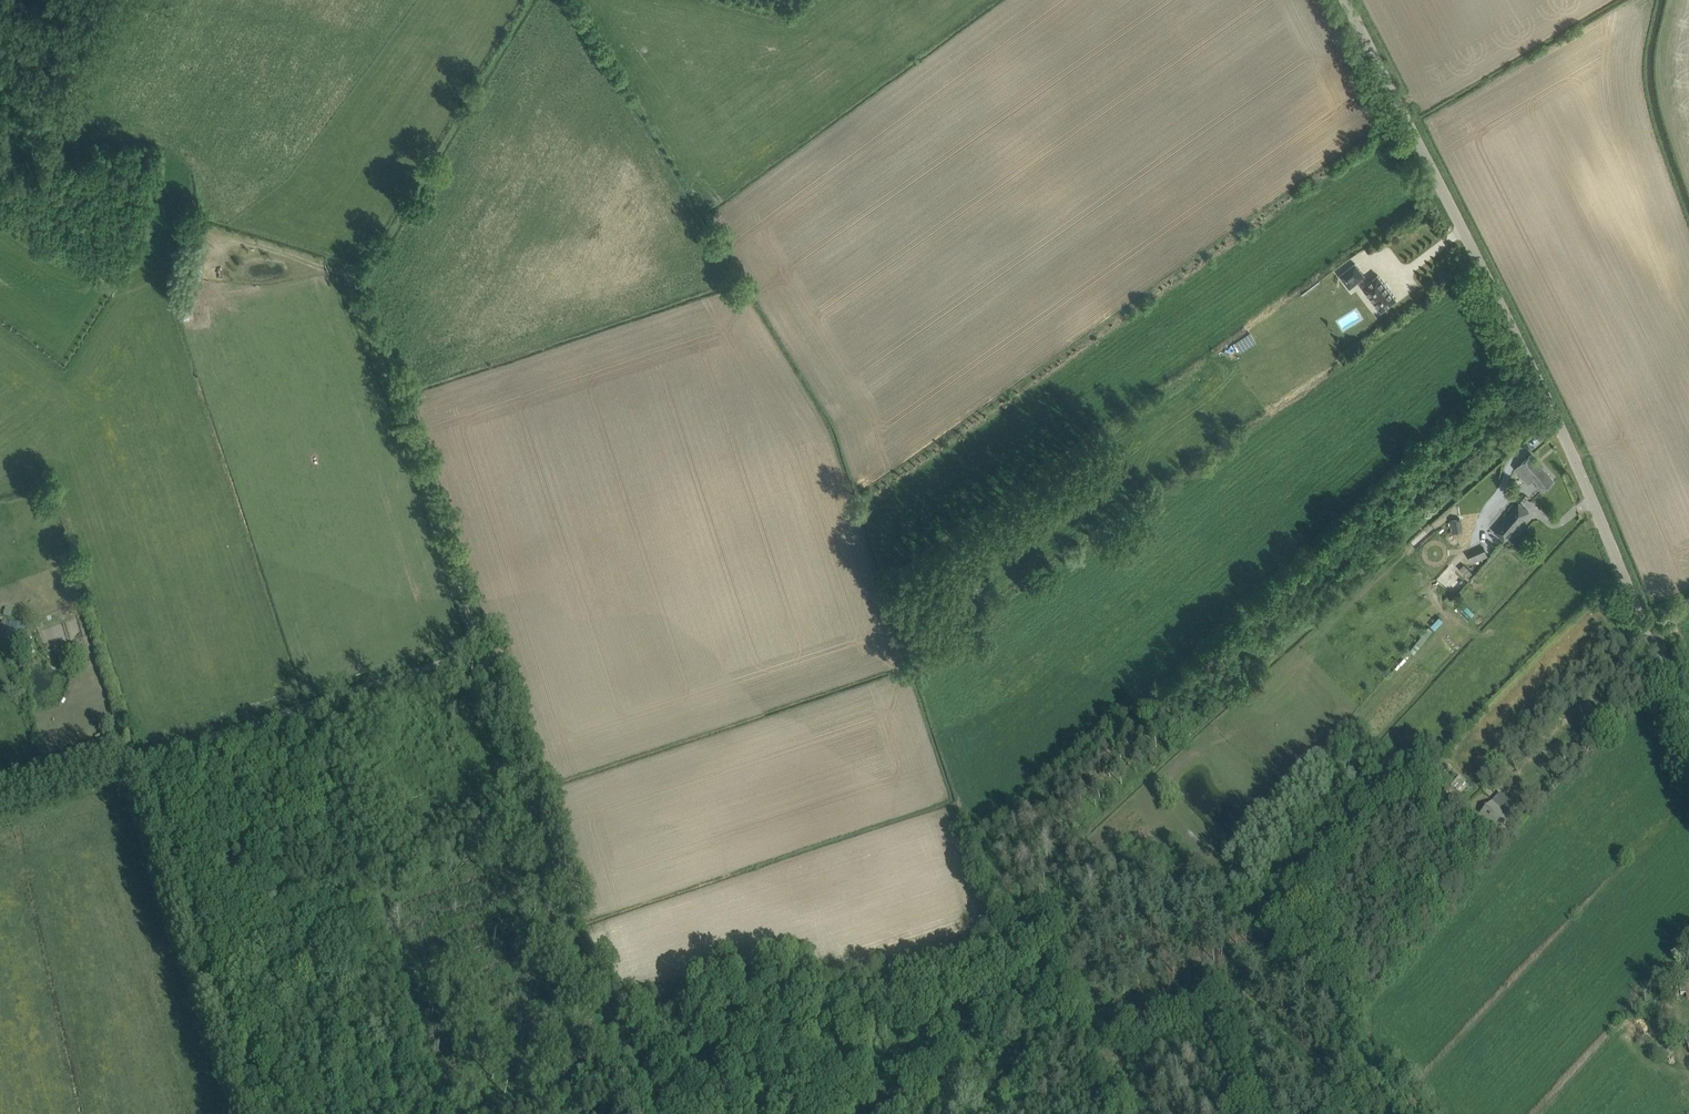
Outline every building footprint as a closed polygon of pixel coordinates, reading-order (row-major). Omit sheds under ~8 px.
[(1340,275),(1350,288),(1365,276),(1355,263),(1340,275)] [(1381,311),(1397,299),(1378,275),(1362,286),(1381,311)] [(1246,335),(1235,343),(1241,350),(1251,342),(1246,335)] [(1554,480),(1531,454),(1516,468),(1529,483),(1534,478),(1538,483),(1536,485),(1541,491),(1554,480)] [(1505,539),(1528,511),(1518,503),(1494,531),(1505,539)] [(1450,520),(1452,533),(1466,532),(1465,525),(1462,525),(1461,519),(1450,520)] [(1466,551),(1472,563),(1488,555),(1482,544),(1466,551)] [(1430,572),(1437,579),(1449,566),(1442,559),(1430,572)] [(964,583),(972,595),(983,588),(975,576),(964,583)] [(9,621),(5,639),(21,643),(25,625),(9,621)] [(1460,775),(1451,784),(1459,791),(1468,781),(1460,775)] [(1511,818),(1493,801),(1479,817),(1497,833),(1511,818)]
